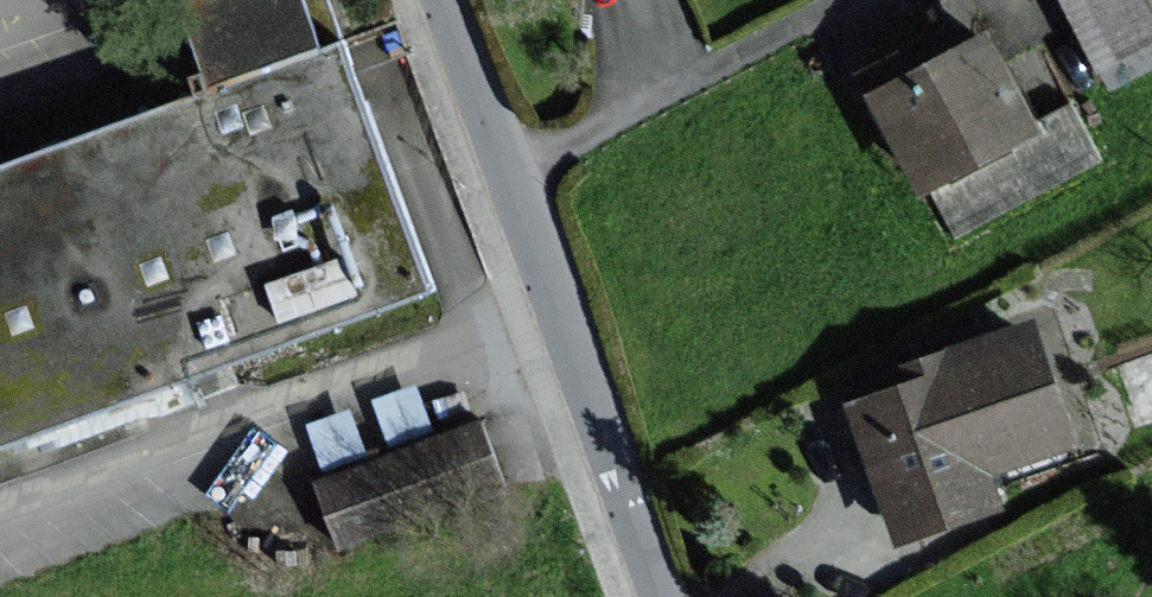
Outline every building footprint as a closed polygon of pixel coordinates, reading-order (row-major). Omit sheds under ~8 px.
[(204,83),(0,157),(0,450),(436,291),(344,40),(322,48),(304,0),(174,0),(204,83)] [(1106,78),(1151,57),(1151,0),(1069,0),(1106,78)] [(990,32),(871,93),(921,190),(1040,129),(990,32)] [(1038,320),(834,403),(895,555),(997,514),(984,482),(1087,441),(1038,320)] [(316,461),(333,530),(453,499),(436,431),(316,461)]
